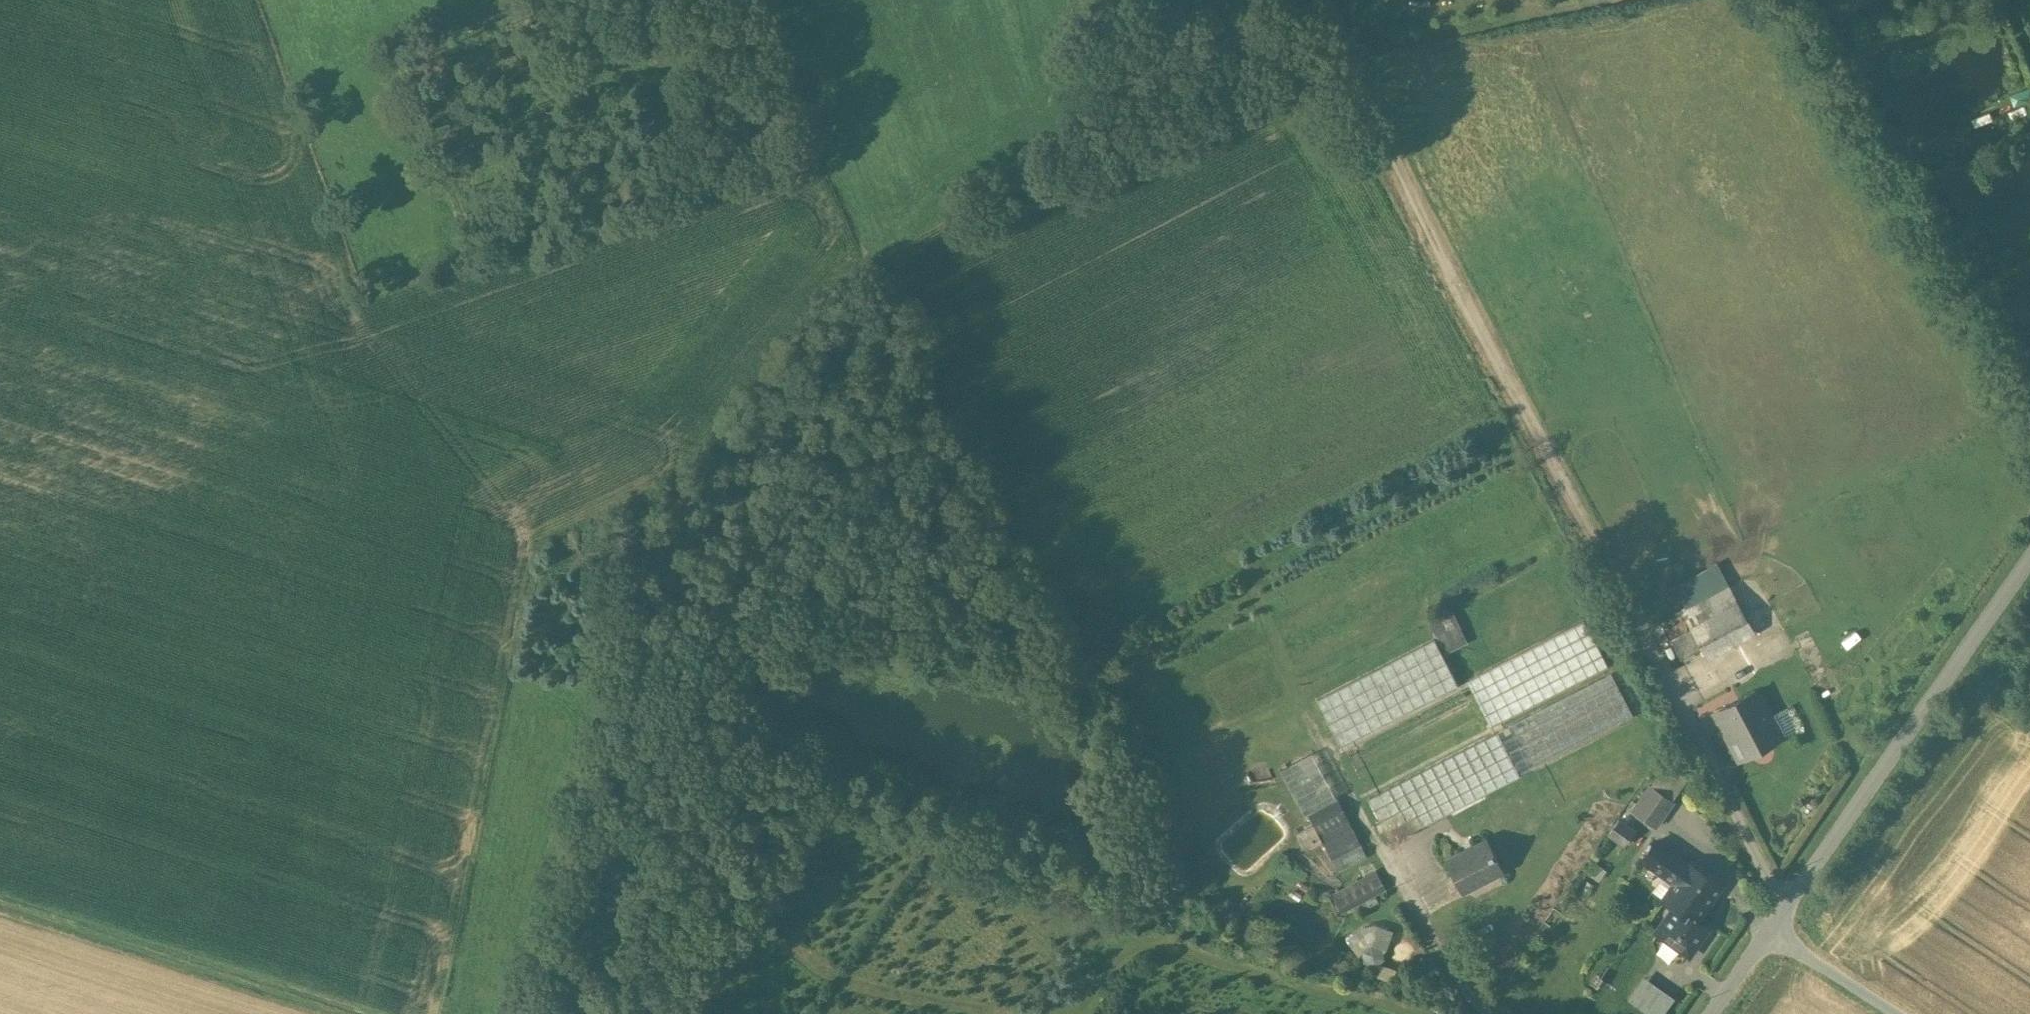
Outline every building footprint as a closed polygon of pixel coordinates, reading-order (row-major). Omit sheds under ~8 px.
[(1729,588),(1683,613),(1692,631),(1702,649),(1706,658),(1753,633),(1729,588)] [(1452,613),(1430,624),(1445,653),(1466,642),(1452,613)] [(1584,621),(1468,681),(1491,727),(1608,667),(1584,621)] [(1692,631),(1671,643),(1680,660),(1702,649),(1692,631)] [(1434,640),(1317,700),(1341,746),(1458,687),(1434,640)] [(1611,674),(1368,800),(1392,844),(1520,778),(1519,776),(1633,717),(1611,674)] [(1757,691),(1715,713),(1739,760),(1782,737),(1757,691)] [(1775,710),(1782,730),(1795,725),(1789,705),(1775,710)] [(1337,799),(1318,758),(1290,773),(1308,814),(1312,822),(1296,831),(1307,852),(1323,844),(1338,872),(1368,857),(1337,799)] [(1650,786),(1633,811),(1656,827),(1673,802),(1650,786)] [(1619,821),(1609,834),(1624,845),(1634,832),(1619,821)] [(1487,840),(1446,861),(1462,892),(1503,871),(1487,840)] [(1688,864),(1656,842),(1643,860),(1675,883),(1664,899),(1675,907),(1696,922),(1697,922),(1722,886),(1689,863),(1688,864)] [(1379,879),(1334,903),(1340,914),(1385,890),(1379,879)] [(1696,922),(1675,907),(1657,932),(1689,955),(1707,929),(1697,922),(1696,922)] [(1381,946),(1372,943),(1363,947),(1365,959),(1374,961),(1382,957),(1381,946)] [(1644,977),(1628,1000),(1648,1013),(1664,1013),(1675,999),(1644,977)]
